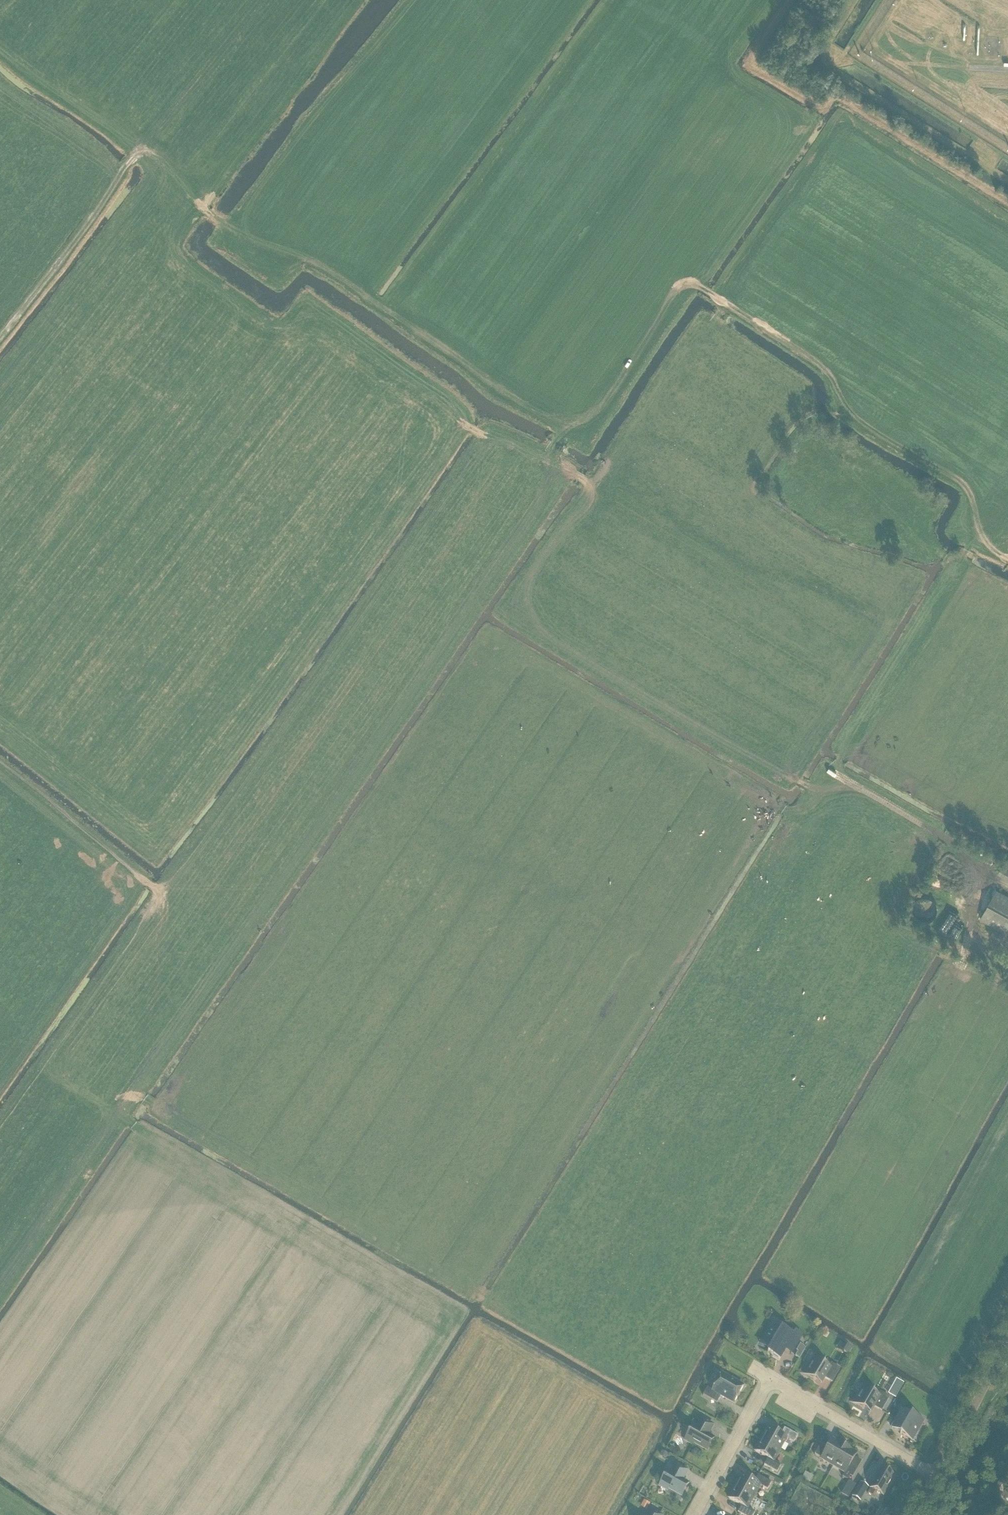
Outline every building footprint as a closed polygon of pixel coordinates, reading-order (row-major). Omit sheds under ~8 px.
[(1006,859),(999,871),(1004,874),(1007,876),(1007,860),(1006,859)] [(980,919),(1007,934),(1007,896),(996,890),(980,919)] [(935,917),(936,915),(937,914),(937,913),(937,912),(937,911),(937,909),(937,908),(937,907),(937,906),(936,904),(936,903),(935,902),(934,900),(933,900),(931,899),(930,898),(929,897),(928,897),(926,897),(925,896),(923,896),(922,897),(921,897),(919,897),(918,898),(916,899),(915,900),(914,901),(914,902),(913,903),(912,904),(912,905),(912,906),(911,907),(911,909),(911,910),(911,912),(912,913),(912,914),(912,915),(913,916),(914,918),(915,918),(916,919),(916,920),(918,921),(919,921),(920,922),(921,922),(922,922),(924,923),(925,922),(926,922),(928,922),(929,921),(930,921),(931,920),(932,920),(933,919),(934,918),(935,917)] [(782,1328),(779,1332),(770,1326),(763,1338),(773,1343),(768,1352),(780,1359),(788,1346),(794,1350),(802,1335),(795,1331),(793,1334),(782,1328)] [(848,1356),(852,1349),(840,1342),(836,1349),(848,1356)] [(800,1344),(796,1351),(797,1352),(795,1356),(800,1359),(806,1347),(800,1344)] [(830,1367),(824,1364),(825,1362),(816,1357),(812,1364),(810,1363),(804,1374),(800,1371),(799,1372),(814,1380),(815,1379),(821,1383),(824,1377),(832,1382),(840,1369),(831,1364),(830,1367)] [(734,1404),(744,1386),(722,1374),(712,1391),(707,1388),(703,1395),(717,1404),(721,1397),(734,1404)] [(885,1389),(896,1396),(906,1381),(895,1374),(885,1389)] [(879,1396),(873,1392),(874,1391),(865,1386),(861,1393),(860,1392),(854,1402),(849,1400),(863,1409),(864,1408),(870,1411),(874,1406),(881,1410),(889,1398),(881,1393),(879,1396)] [(902,1410),(892,1428),(901,1433),(900,1433),(912,1441),(923,1422),(911,1414),(911,1415),(902,1410)] [(710,1432),(713,1426),(701,1419),(696,1429),(692,1427),(685,1440),(693,1445),(694,1443),(707,1451),(714,1439),(706,1435),(708,1431),(710,1432)] [(762,1440),(780,1450),(787,1439),(794,1443),(798,1436),(785,1429),(781,1436),(768,1428),(762,1440)] [(774,1462),(780,1450),(762,1440),(755,1452),(768,1459),(764,1466),(777,1473),(781,1466),(774,1462)] [(834,1466),(845,1447),(833,1440),(830,1444),(823,1440),(815,1455),(816,1454),(822,1458),(822,1459),(834,1466)] [(845,1447),(834,1466),(845,1473),(843,1477),(848,1480),(851,1476),(852,1477),(861,1462),(854,1458),(857,1454),(845,1447)] [(684,1477),(688,1471),(676,1464),(670,1474),(667,1473),(660,1486),(668,1490),(669,1489),(682,1496),(688,1485),(680,1480),(682,1476),(684,1477)] [(868,1493),(872,1496),(875,1491),(883,1495),(894,1476),(882,1469),(868,1493)] [(735,1487),(754,1498),(760,1486),(768,1490),(772,1483),(758,1476),(755,1483),(742,1475),(735,1487)] [(849,1481),(841,1494),(848,1497),(855,1485),(849,1481)] [(852,1496),(860,1501),(868,1487),(860,1482),(852,1496)] [(754,1498),(735,1487),(729,1499),(742,1506),(738,1513),(742,1514),(754,1514),(755,1513),(748,1509),(754,1498)]
